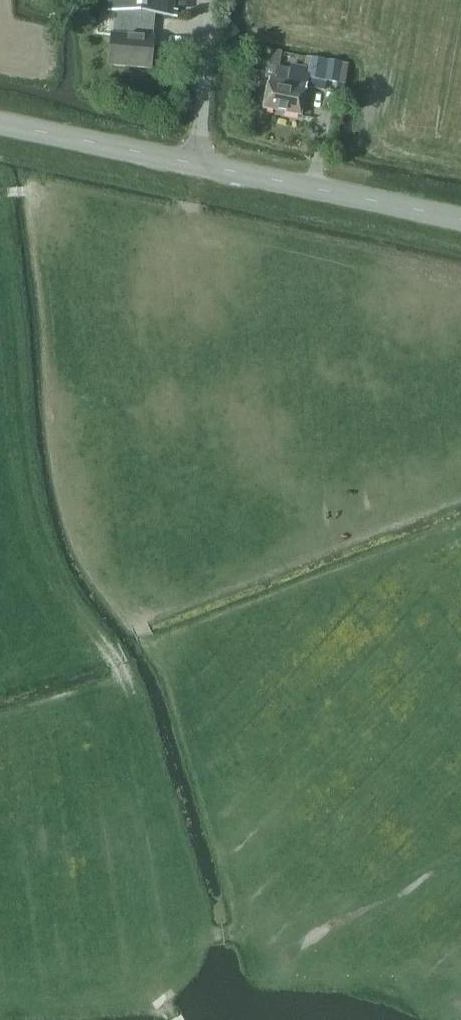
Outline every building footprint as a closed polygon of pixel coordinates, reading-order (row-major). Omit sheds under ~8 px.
[(172,0),(110,0),(109,11),(115,11),(113,36),(111,35),(108,65),(149,69),(152,39),(151,39),(153,15),(171,17),(172,0)] [(324,81),(327,60),(305,56),(303,69),(296,68),(297,66),(290,64),(289,69),(276,67),(276,66),(267,64),(264,77),(267,78),(262,110),(299,116),(306,78),(324,81)] [(338,84),(341,63),(328,60),(324,81),(338,84)]
